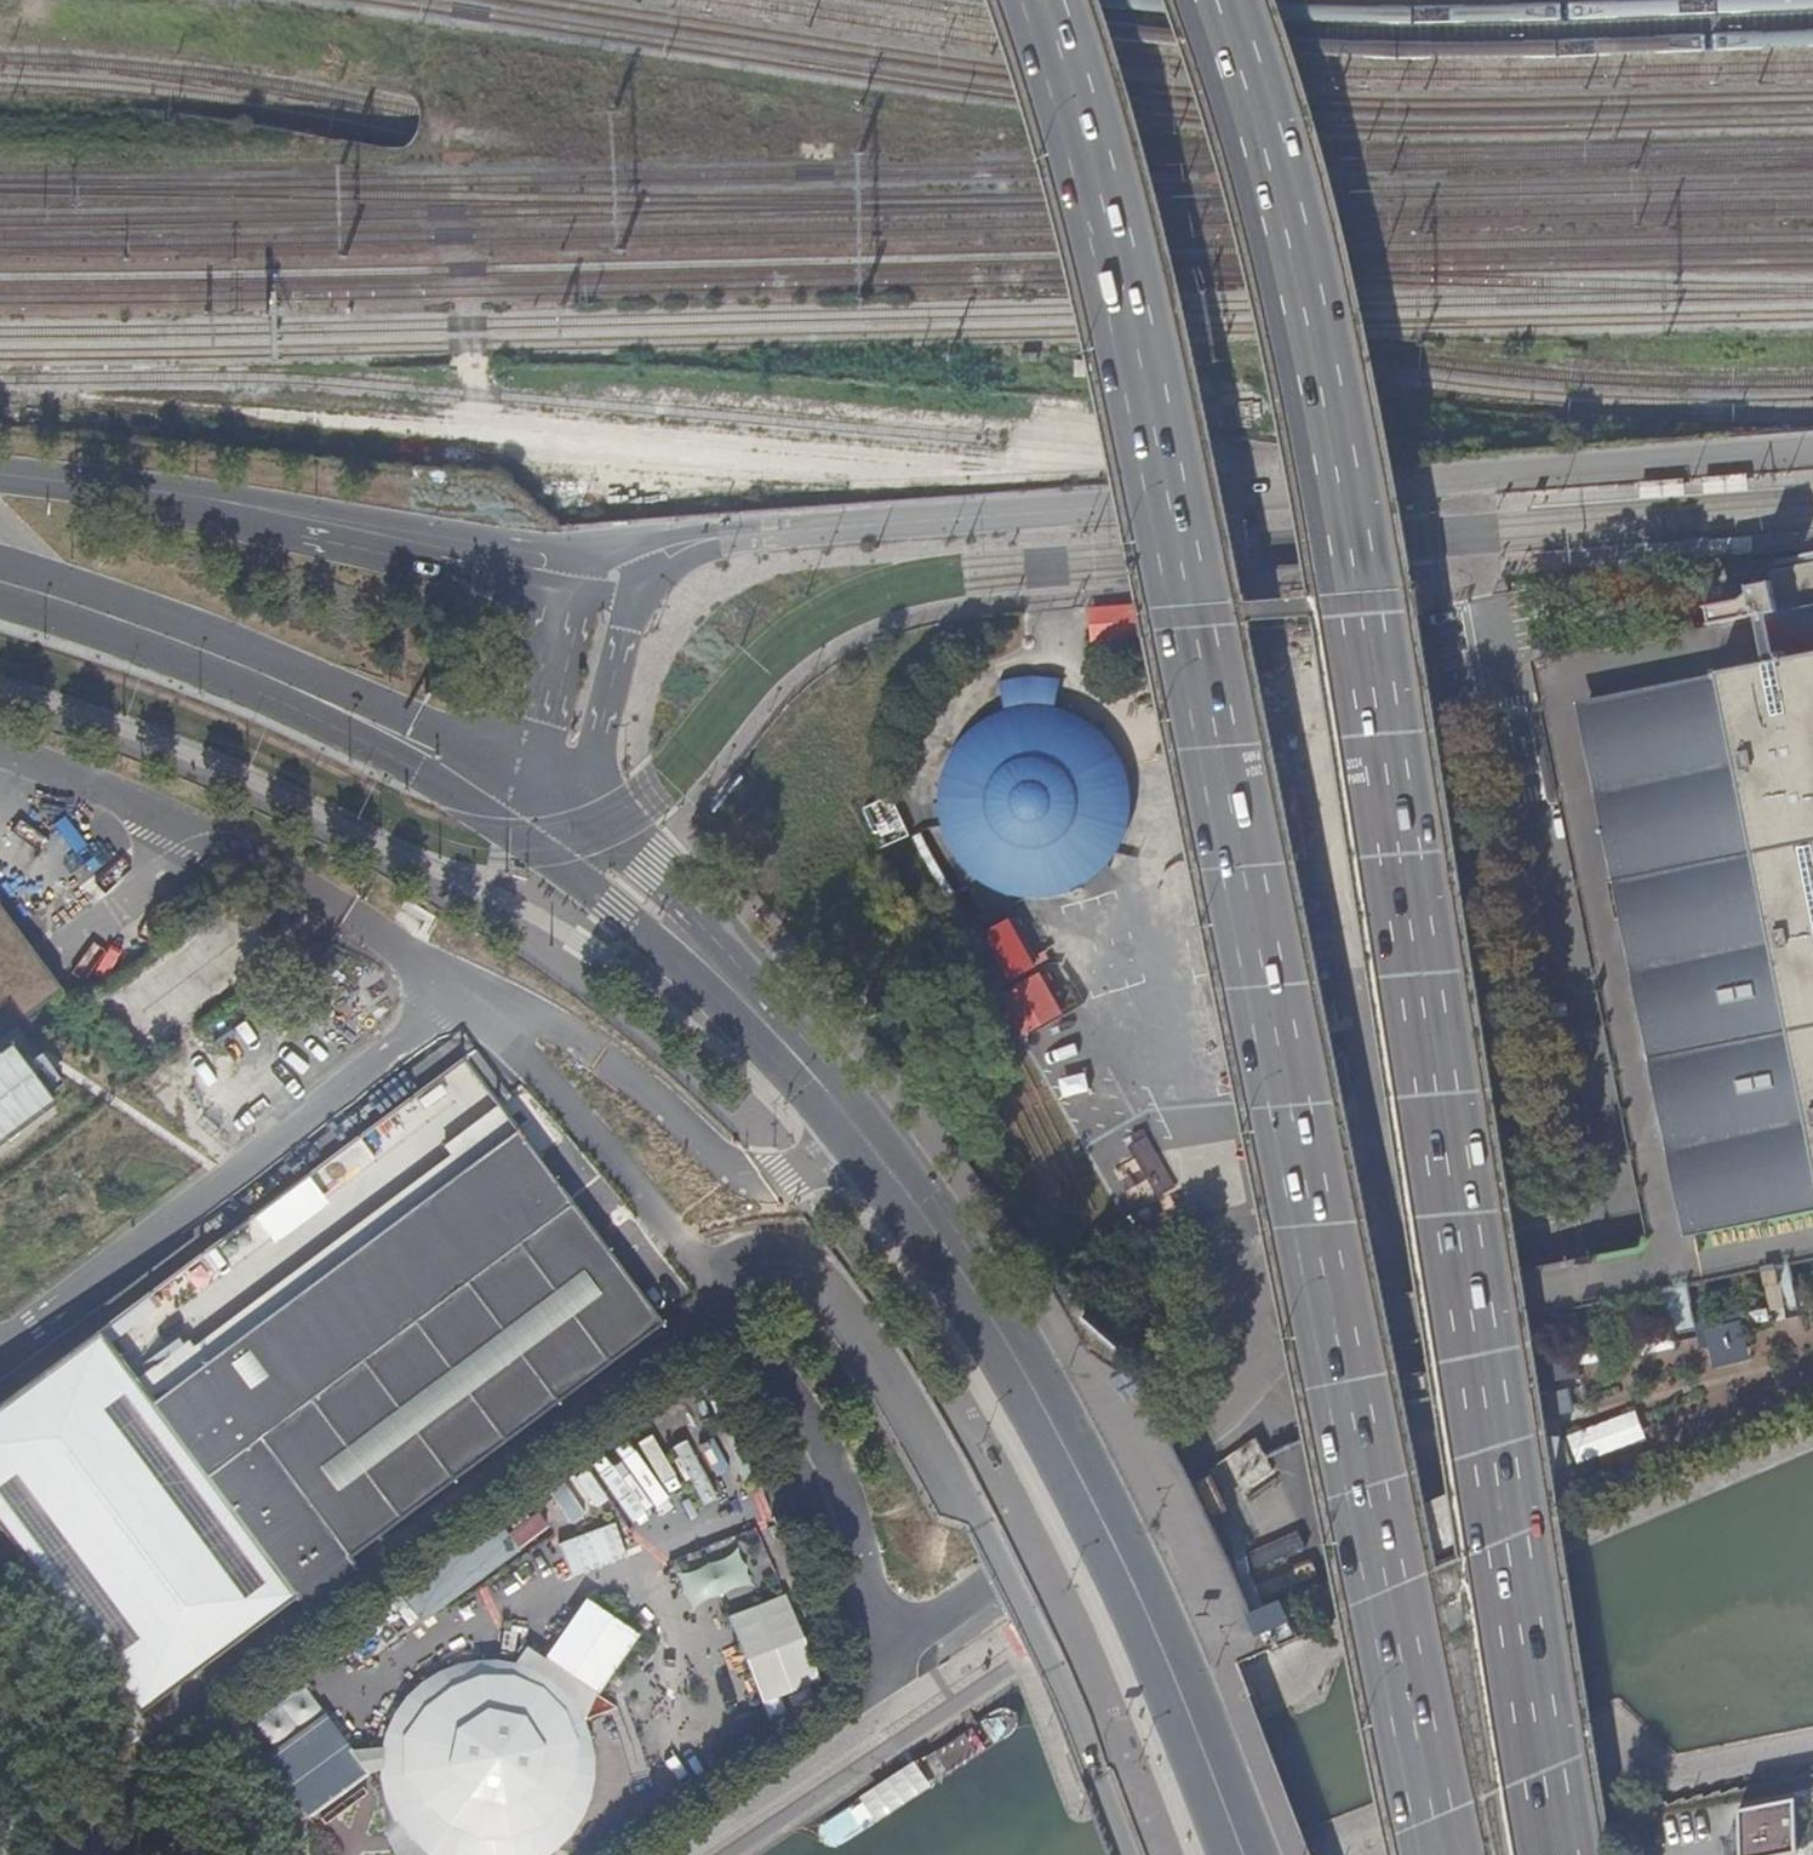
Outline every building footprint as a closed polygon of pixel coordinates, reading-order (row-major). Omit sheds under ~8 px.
[(1702,478),(1703,495),(1749,492),(1747,475),(1702,478)] [(1683,480),(1639,483),(1640,500),(1684,497),(1683,480)] [(1753,555),(1752,538),(1708,541),(1710,558),(1753,555)] [(1687,560),(1686,543),(1643,547),(1644,563),(1687,560)] [(1659,1240),(1812,1209),(1812,562),(1770,571),(1772,581),(1749,586),(1752,597),(1710,607),(1713,629),(1543,662),(1659,1240)] [(1138,604),(1089,606),(1090,646),(1139,644),(1138,604)] [(1133,802),(1133,789),(1130,778),(1127,766),(1122,755),(1115,745),(1108,735),(1099,727),(1089,720),(1079,714),(1067,709),(1056,706),(1061,678),(1047,676),(1031,675),(1016,678),(1002,682),(1008,709),(996,713),(986,719),(976,726),(967,734),(959,743),(953,754),(947,764),(944,776),(941,788),(940,800),(941,812),(943,824),(947,835),(952,846),(958,857),(966,866),(975,875),(984,882),(995,888),(1006,892),(1018,895),(1030,897),(1042,897),(1054,896),(1066,893),(1077,888),(1088,883),(1098,876),(1107,867),(1114,858),(1121,848),(1126,837),(1130,826),(1132,814),(1133,802)] [(885,810),(867,818),(881,848),(899,840),(885,810)] [(0,881),(0,1033),(73,979),(0,881)] [(1023,1037),(1065,1016),(1034,954),(1031,956),(1012,917),(972,937),(1023,1037)] [(9,1046),(0,1053),(0,1144),(52,1104),(9,1046)] [(98,1331),(296,1598),(303,1607),(357,1567),(350,1558),(663,1326),(465,1060),(98,1331)] [(228,1079),(196,1100),(222,1139),(254,1118),(228,1079)] [(1297,1317),(1305,1361),(1527,1316),(1597,1302),(1586,1255),(1297,1317)] [(1743,1322),(1706,1332),(1716,1368),(1752,1358),(1743,1322)] [(98,1331),(0,1403),(0,1528),(138,1715),(296,1598),(98,1331)] [(1630,1413),(1564,1439),(1578,1476),(1645,1449),(1630,1413)] [(551,1494),(568,1522),(581,1514),(565,1486),(551,1494)] [(410,1630),(521,1552),(497,1519),(386,1597),(410,1630)] [(699,1563),(720,1615),(766,1597),(745,1545),(699,1563)] [(726,1618),(761,1704),(819,1680),(784,1594),(726,1618)] [(389,1823),(394,1846),(400,1854),(551,1854),(566,1842),(581,1821),(591,1796),(594,1771),(591,1745),(582,1715),(638,1634),(584,1597),(544,1657),(520,1640),(505,1662),(474,1662),(449,1668),(426,1680),(406,1697),(391,1718),(382,1743),(378,1768),(379,1785),(382,1800),(389,1823)] [(1742,1809),(1743,1854),(1781,1854),(1800,1851),(1799,1797),(1742,1809)]
